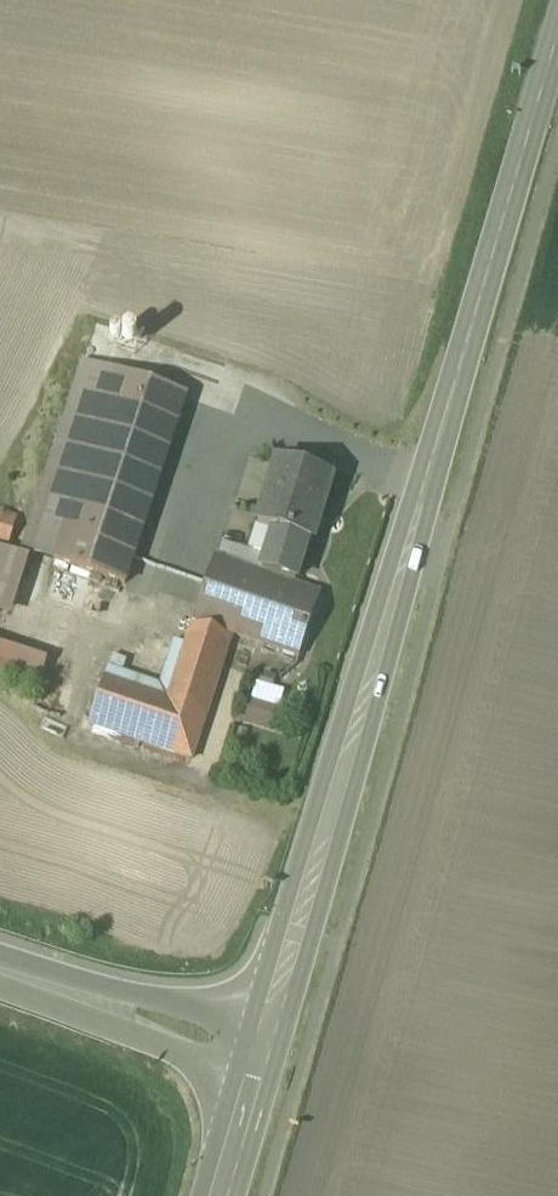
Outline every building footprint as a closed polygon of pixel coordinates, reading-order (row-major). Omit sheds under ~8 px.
[(187,398),(84,365),(22,552),(125,585),(187,398)] [(332,482),(277,465),(257,530),(274,535),(266,559),(260,579),(293,590),(306,545),(312,547),(312,545),(310,545),(319,517),(321,518),(332,482)] [(9,544),(14,514),(0,511),(0,543),(9,544)] [(274,535),(257,530),(251,551),(254,555),(266,559),(274,535)] [(8,599),(15,593),(20,585),(27,587),(25,564),(18,566),(12,558),(4,554),(0,554),(0,602),(8,599)] [(260,579),(214,563),(186,646),(175,642),(161,686),(108,669),(90,726),(191,760),(231,635),(299,658),(320,599),(293,590),(260,579)] [(35,685),(43,655),(0,645),(0,677),(35,685)] [(270,729),(281,692),(250,683),(239,720),(270,729)]
